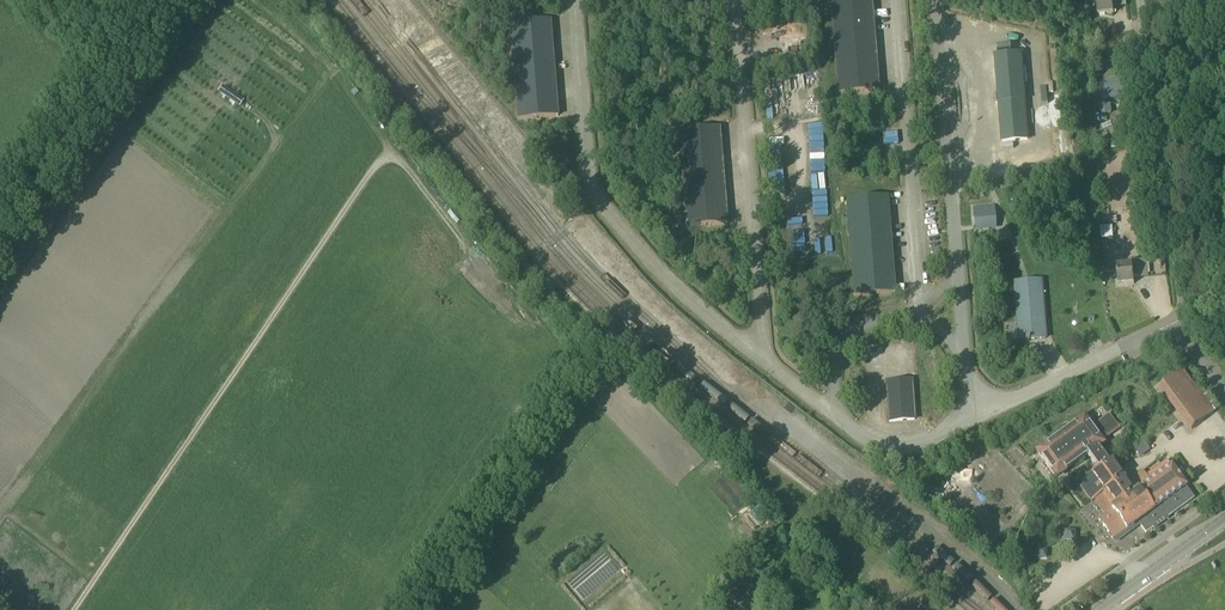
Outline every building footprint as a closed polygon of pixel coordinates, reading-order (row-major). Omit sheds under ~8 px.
[(879,91),(871,0),(829,0),(837,94),(879,91)] [(1120,7),(1126,7),(1126,0),(1096,0),(1097,15),(1113,14),(1113,8),(1120,7)] [(515,120),(558,117),(550,20),(508,24),(515,120)] [(998,103),(1025,101),(1021,54),(994,56),(998,103)] [(1095,83),(1097,96),(1122,91),(1119,77),(1104,80),(1104,81),(1095,83)] [(800,92),(800,80),(790,81),(791,92),(800,92)] [(244,103),(223,87),(218,93),(239,109),(244,103)] [(1025,101),(998,103),(1001,142),(1029,140),(1025,101)] [(1100,115),(1111,114),(1109,104),(1099,105),(1100,115)] [(727,224),(719,128),(676,131),(685,228),(727,224)] [(1111,143),(1117,142),(1114,128),(1108,129),(1111,143)] [(1014,157),(1016,162),(1029,158),(1027,153),(1014,157)] [(827,199),(826,189),(792,191),(792,200),(827,199)] [(853,296),(895,293),(888,197),(845,200),(853,296)] [(974,230),(995,228),(993,207),(973,209),(974,230)] [(1104,234),(1117,233),(1116,219),(1104,220),(1104,234)] [(1147,260),(1139,261),(1128,262),(1128,266),(1117,267),(1118,285),(1134,284),(1134,278),(1148,277),(1147,260)] [(1018,341),(1045,339),(1040,281),(1013,283),(1018,341)] [(1189,431),(1214,412),(1183,370),(1158,388),(1189,431)] [(888,423),(915,421),(912,380),(885,382),(888,423)] [(1138,521),(1142,526),(1147,534),(1153,530),(1154,531),(1169,520),(1168,519),(1194,499),(1185,487),(1171,467),(1170,467),(1167,462),(1146,478),(1141,472),(1126,483),(1115,468),(1119,466),(1106,448),(1107,447),(1105,443),(1103,444),(1099,438),(1100,437),(1103,440),(1119,429),(1109,416),(1092,429),(1084,418),(1037,452),(1056,479),(1088,456),(1099,471),(1080,485),(1092,502),(1095,500),(1106,515),(1099,520),(1113,539),(1126,529),(1127,530),(1138,521)] [(1139,458),(1156,450),(1151,441),(1135,449),(1139,458)] [(1077,530),(1062,531),(1062,543),(1078,543),(1077,530)]
